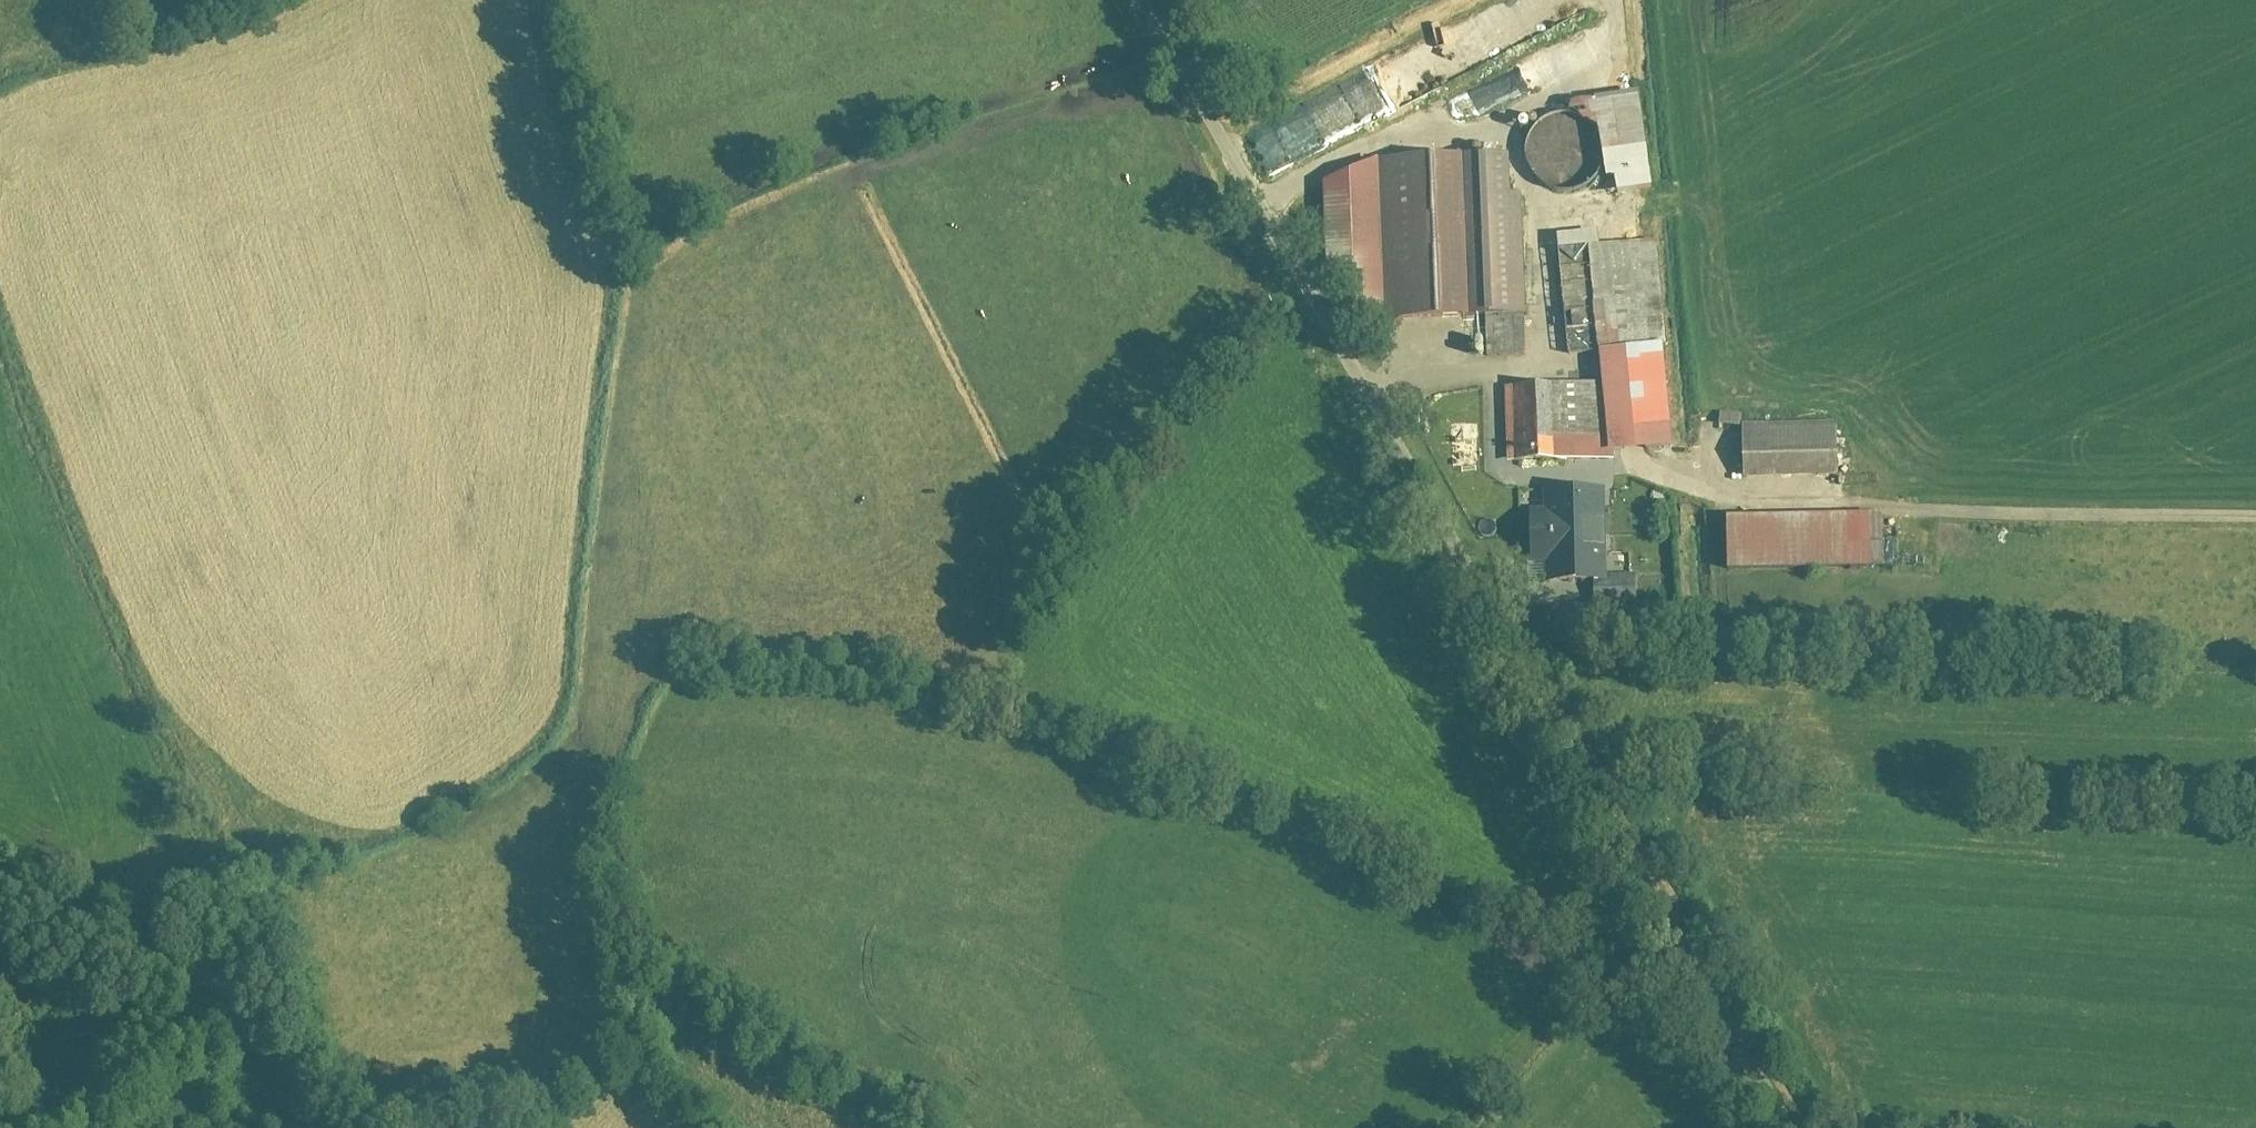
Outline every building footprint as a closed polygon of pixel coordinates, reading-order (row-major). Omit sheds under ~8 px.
[(1620,194),(1660,188),(1646,97),(1606,103),(1620,194)] [(1545,127),(1539,134),(1536,141),(1534,149),(1534,158),(1536,166),(1541,176),(1548,183),(1555,188),(1563,191),(1576,192),(1585,191),(1594,186),(1602,180),(1608,171),(1611,162),(1612,154),(1609,139),(1605,131),(1596,122),(1587,117),(1579,115),(1568,115),(1559,117),(1551,121),(1545,127)] [(1377,160),(1382,318),(1523,313),(1517,155),(1377,160)] [(1482,452),(1483,475),(1510,473),(1510,481),(1571,477),(1569,445),(1620,442),(1621,457),(1679,453),(1664,242),(1563,249),(1571,357),(1612,354),(1615,386),(1506,394),(1510,450),(1482,452)] [(1756,426),(1755,476),(1846,477),(1846,427),(1756,426)] [(1603,579),(1602,494),(1548,494),(1548,515),(1529,515),(1529,562),(1548,562),(1548,579),(1603,579)] [(1729,521),(1728,570),(1856,571),(1857,522),(1729,521)]
